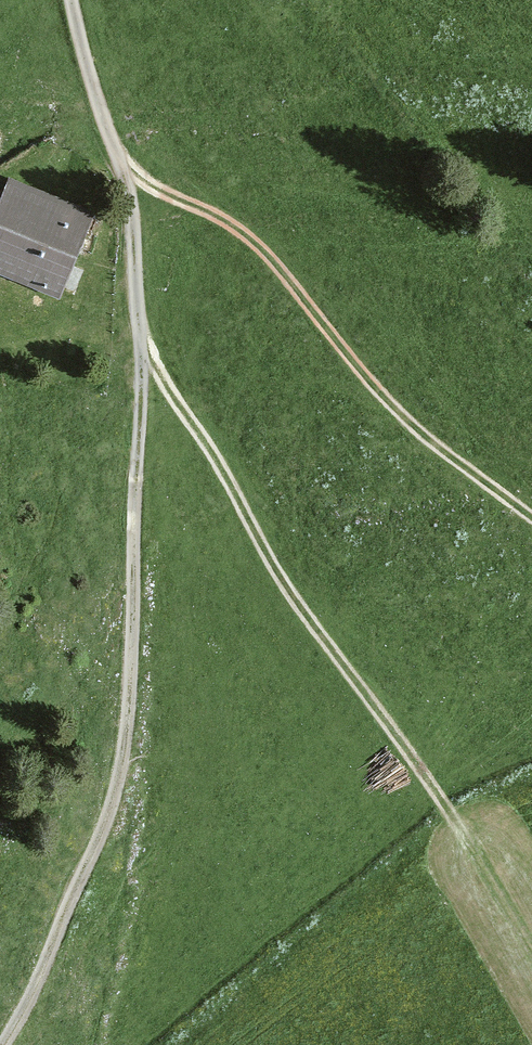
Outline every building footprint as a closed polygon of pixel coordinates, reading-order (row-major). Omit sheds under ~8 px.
[(97,206),(16,177),(0,220),(0,272),(64,296),(97,206)]
